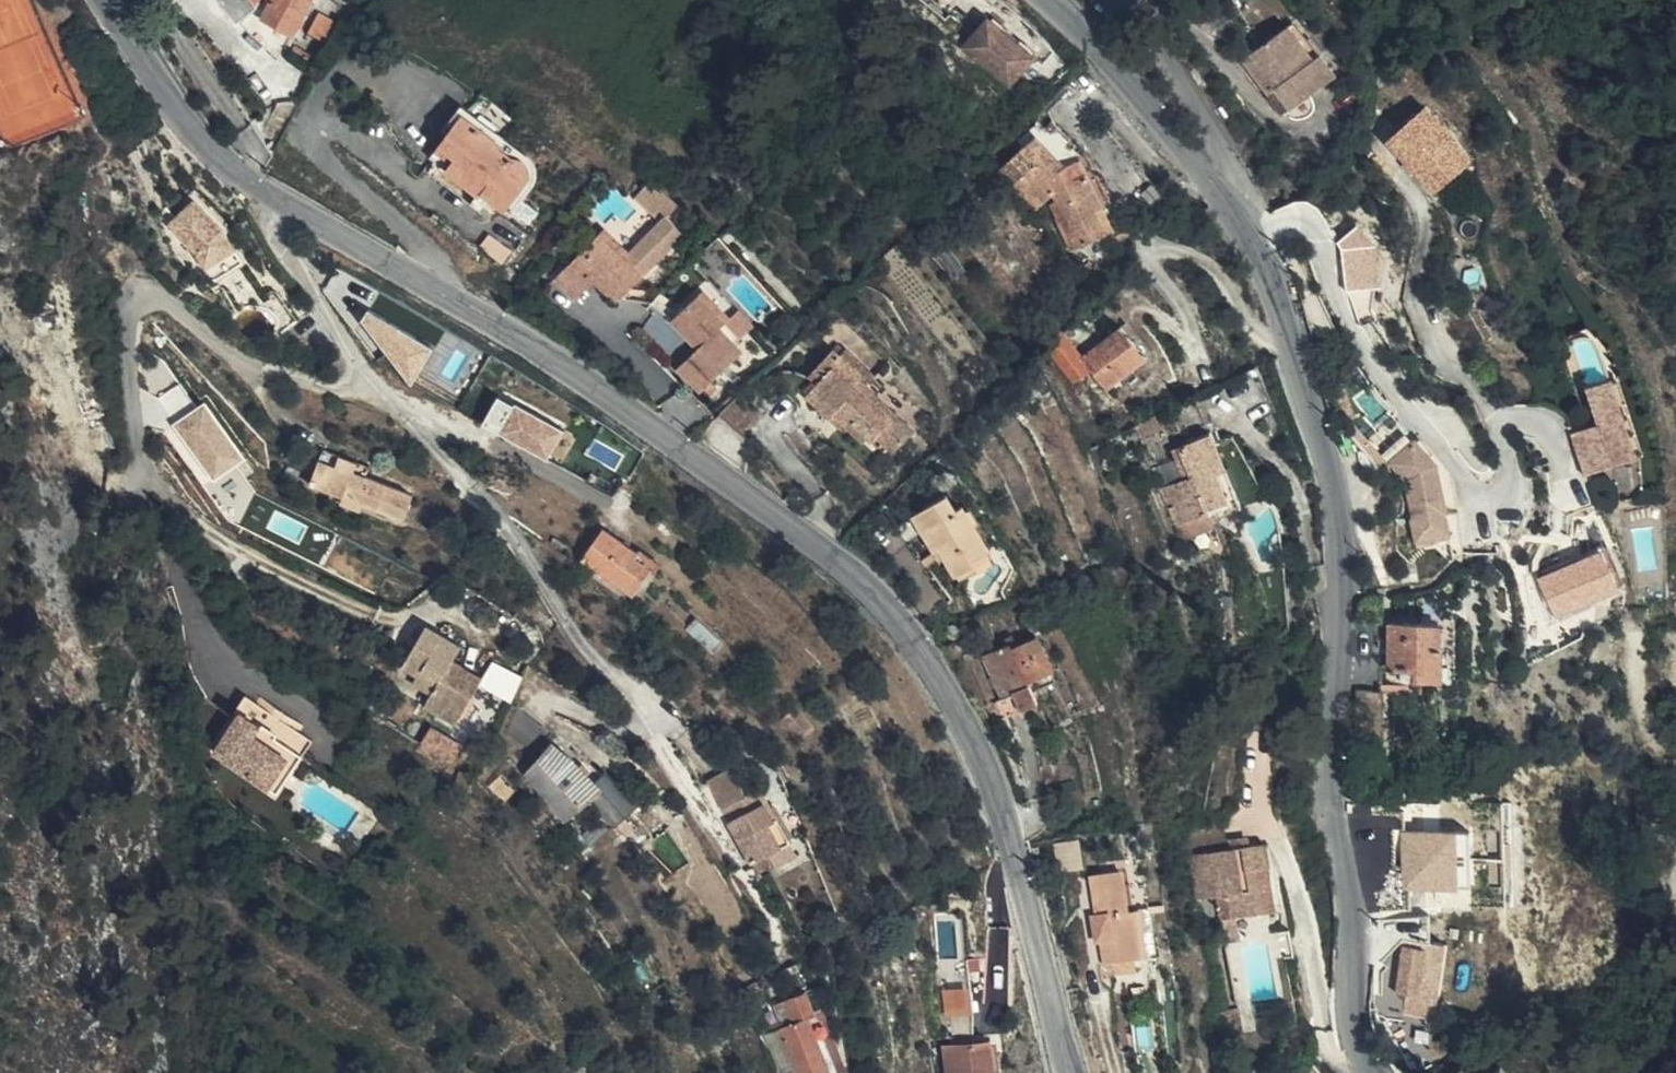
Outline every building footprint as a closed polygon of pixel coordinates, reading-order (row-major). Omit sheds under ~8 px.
[(251,0),(221,0),(239,26),(257,10),(251,0)] [(261,20),(292,38),(314,0),(272,0),(261,20)] [(329,45),(339,25),(320,14),(308,34),(329,45)] [(1315,60),(1289,26),(1244,60),(1271,97),(1276,92),(1293,112),(1338,76),(1321,55),(1315,60)] [(1019,95),(1043,66),(996,27),(972,57),(1019,95)] [(307,64),(311,56),(296,47),(292,55),(307,64)] [(1450,177),(1470,159),(1453,135),(1452,135),(1437,119),(1427,109),(1426,108),(1404,129),(1429,155),(1450,177)] [(1461,128),(1446,111),(1437,119),(1452,135),(1453,135),(1461,128)] [(462,116),(449,135),(441,145),(457,158),(451,166),(447,172),(477,195),(480,192),(489,198),(495,202),(506,211),(530,177),(531,172),(528,166),(522,159),(516,157),(462,116)] [(1057,117),(1037,136),(997,173),(1036,213),(1053,196),(1064,221),(1062,223),(1075,251),(1107,235),(1096,212),(1104,209),(1111,205),(1097,175),(1091,177),(1088,175),(1082,160),(1065,166),(1086,146),(1057,117)] [(1389,142),(1415,169),(1429,155),(1404,129),(1389,142)] [(457,158),(441,145),(435,153),(451,166),(457,158)] [(1435,191),(1450,177),(1429,155),(1415,169),(1435,191)] [(480,210),(489,198),(480,192),(477,195),(471,204),(480,210)] [(164,223),(170,229),(193,204),(222,232),(243,265),(249,261),(229,226),(193,193),(164,223)] [(193,204),(170,229),(195,254),(213,283),(243,265),(222,232),(193,204)] [(1096,212),(1107,235),(1115,232),(1104,209),(1096,212)] [(612,217),(601,228),(628,253),(636,246),(654,264),(657,260),(612,217)] [(1326,242),(1316,227),(1304,235),(1312,250),(1326,242)] [(628,253),(601,228),(572,258),(594,280),(616,302),(654,264),(636,246),(628,253)] [(594,280),(572,258),(553,277),(576,299),(594,280)] [(672,321),(698,348),(714,365),(740,340),(725,325),(728,321),(702,294),(672,321)] [(273,297),(257,306),(279,343),(296,333),(273,297)] [(1151,312),(1144,317),(1168,348),(1175,343),(1151,312)] [(736,313),(728,321),(725,325),(740,340),(751,329),(736,313)] [(1144,317),(1105,348),(1119,367),(1128,378),(1168,348),(1144,317)] [(1105,348),(1083,319),(1066,332),(1102,380),(1119,367),(1105,348)] [(714,365),(698,348),(677,369),(700,395),(703,393),(708,399),(715,392),(710,387),(723,375),(714,365)] [(805,397),(828,417),(828,418),(836,410),(849,422),(868,440),(889,459),(914,433),(867,388),(875,379),(846,351),(841,354),(834,348),(808,377),(815,386),(805,397)] [(1614,367),(1591,378),(1608,412),(1582,424),(1600,464),(1649,441),(1614,367)] [(882,374),(872,383),(910,420),(919,411),(882,374)] [(549,458),(568,427),(503,389),(485,420),(549,458)] [(763,416),(740,395),(720,414),(745,435),(763,416)] [(211,398),(175,419),(210,479),(246,458),(211,398)] [(836,410),(828,418),(841,430),(844,427),(849,422),(836,410)] [(863,446),(868,440),(849,422),(844,427),(863,446)] [(1164,491),(1180,526),(1208,513),(1212,520),(1241,507),(1233,489),(1226,491),(1219,475),(1226,472),(1211,437),(1173,453),(1185,482),(1164,491)] [(1431,439),(1394,448),(1417,544),(1454,536),(1431,439)] [(341,454),(337,466),(355,472),(358,461),(341,454)] [(1622,489),(1641,484),(1635,459),(1616,464),(1622,489)] [(345,497),(363,504),(404,519),(414,493),(355,472),(337,466),(321,460),(312,485),(345,497)] [(1232,469),(1226,472),(1219,475),(1226,491),(1233,489),(1240,485),(1232,469)] [(341,505),(360,513),(363,504),(345,497),(341,505)] [(955,512),(947,497),(914,516),(936,554),(941,551),(957,577),(992,555),(962,507),(955,512)] [(1208,513),(1180,526),(1187,541),(1215,529),(1212,520),(1208,513)] [(640,554),(604,529),(583,559),(634,595),(653,568),(638,558),(640,554)] [(1566,566),(1540,579),(1538,579),(1544,593),(1554,615),(1556,619),(1597,600),(1614,592),(1620,590),(1601,550),(1566,566)] [(1538,575),(1540,579),(1566,566),(1562,557),(1540,568),(1538,575)] [(1615,595),(1614,592),(1597,600),(1596,618),(1613,624),(1615,595)] [(1554,615),(1544,593),(1539,596),(1549,618),(1554,615)] [(1423,604),(1423,624),(1441,625),(1441,604),(1423,604)] [(721,647),(696,617),(685,627),(710,656),(721,647)] [(1441,625),(1423,624),(1390,623),(1390,670),(1414,671),(1415,679),(1445,679),(1444,645),(1441,645),(1441,625)] [(1570,646),(1568,630),(1558,629),(1562,649),(1570,646)] [(407,669),(421,679),(439,690),(433,701),(427,710),(460,731),(488,687),(458,668),(467,654),(430,630),(407,669)] [(1013,649),(1018,646),(1014,636),(996,643),(999,650),(1010,644),(1013,649)] [(1021,712),(1026,710),(1039,704),(1029,683),(1053,672),(1037,638),(1018,646),(1013,649),(1010,644),(999,650),(983,657),(1002,700),(1013,695),(1021,712)] [(493,659),(484,679),(515,693),(524,673),(493,659)] [(439,690),(421,679),(414,689),(433,701),(439,690)] [(1383,691),(1357,690),(1357,691),(1357,745),(1382,747),(1383,691)] [(1002,721),(1021,712),(1013,695),(1002,700),(994,704),(1002,721)] [(238,726),(244,728),(298,757),(278,798),(290,803),(317,746),(247,709),(238,726)] [(298,757),(244,728),(224,770),(278,798),(298,757)] [(573,759),(551,743),(526,772),(566,821),(602,790),(573,759)] [(752,865),(769,856),(791,843),(761,787),(746,795),(731,769),(708,781),(729,819),(727,820),(752,865)] [(1214,809),(1219,778),(1209,777),(1204,807),(1214,809)] [(1200,831),(1204,855),(1249,847),(1246,824),(1200,831)] [(1402,828),(1403,888),(1460,886),(1458,826),(1402,828)] [(791,843),(769,856),(775,867),(797,855),(791,843)] [(1249,847),(1204,855),(1190,857),(1197,901),(1216,899),(1220,922),(1236,919),(1275,912),(1263,845),(1249,847)] [(1129,870),(1089,877),(1104,965),(1122,961),(1139,959),(1130,911),(1136,910),(1129,870)] [(1141,909),(1136,910),(1130,911),(1139,959),(1150,957),(1141,909)] [(1236,919),(1220,922),(1224,945),(1240,943),(1236,919)] [(1420,997),(1427,950),(1403,947),(1397,995),(1420,997)] [(972,1015),(967,962),(944,964),(950,1019),(972,1015)] [(760,983),(743,991),(747,1000),(763,992),(760,983)] [(802,1072),(830,1072),(808,1019),(816,1015),(807,992),(775,1006),(784,1028),(802,1072)] [(1242,1036),(1238,1010),(1219,1014),(1224,1040),(1242,1036)] [(830,1072),(835,1072),(838,1072),(816,1015),(808,1019),(830,1072)] [(972,1015),(950,1019),(950,1049),(972,1047),(972,1015)] [(779,1072),(802,1072),(784,1028),(764,1036),(779,1072)] [(989,1044),(972,1047),(950,1049),(944,1050),(947,1072),(993,1072),(989,1044)]
